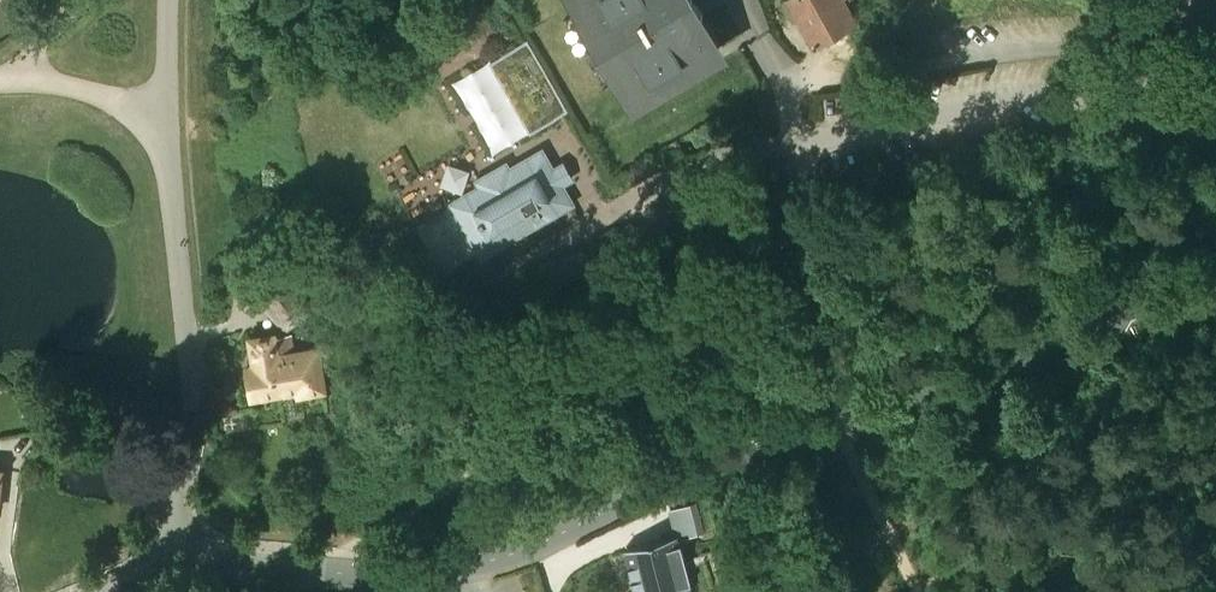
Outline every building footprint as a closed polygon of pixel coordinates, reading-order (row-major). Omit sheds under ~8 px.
[(716,51),(696,16),(702,13),(694,0),(584,0),(597,21),(588,26),(611,65),(619,61),(639,95),(716,51)] [(814,43),(853,20),(842,0),(789,0),(814,43)] [(467,34),(452,7),(421,20),(428,48),(467,34)] [(438,283),(469,264),(473,271),(570,210),(559,193),(570,187),(557,167),(548,172),(537,154),(503,175),(499,170),(465,191),(468,196),(438,214),(439,217),(408,236),(438,283)] [(405,208),(432,194),(420,168),(392,182),(405,208)] [(309,306),(278,273),(252,298),(283,331),(309,306)] [(323,388),(317,349),(294,352),(291,333),(273,336),(273,335),(250,339),(255,365),(247,366),(252,395),(297,388),(299,392),(323,388)] [(361,503),(351,505),(353,514),(362,513),(361,503)] [(625,544),(639,591),(695,591),(677,529),(625,544)]
